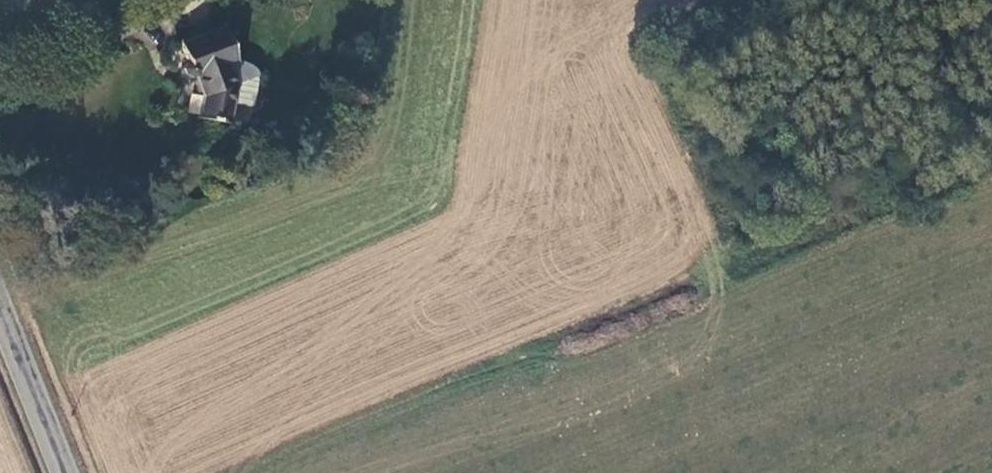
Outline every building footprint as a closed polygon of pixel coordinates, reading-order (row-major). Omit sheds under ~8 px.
[(226,23),(181,39),(188,60),(182,65),(180,69),(181,74),(184,79),(188,81),(197,78),(204,94),(201,116),(235,119),(238,101),(257,106),(262,73),(259,67),(250,61),(242,60),(226,23)]
